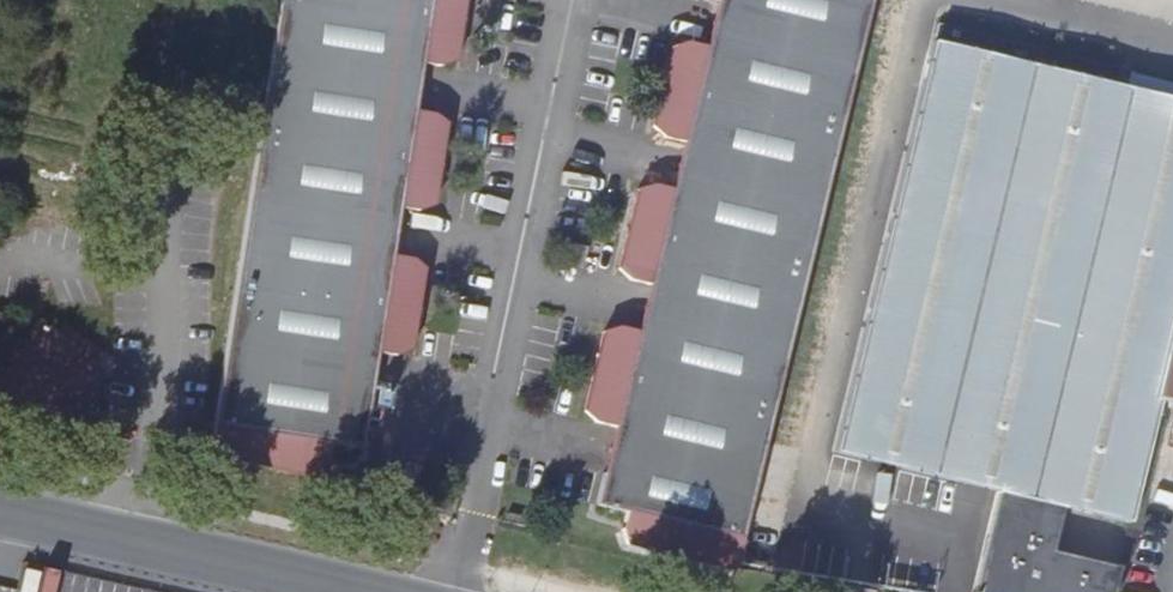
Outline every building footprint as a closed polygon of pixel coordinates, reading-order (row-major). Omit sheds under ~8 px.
[(319,482),(329,468),(333,447),(362,450),(377,353),(396,356),(412,348),(424,269),(423,267),(411,258),(394,255),(401,208),(420,210),(436,203),(447,126),(432,114),(416,112),(423,64),(441,66),(457,61),(466,0),(281,0),(210,456),(228,460),(280,474),(319,482)] [(718,1),(707,47),(690,42),(675,46),(655,127),(667,139),(684,143),(672,189),(654,184),(640,189),(620,269),(632,280),(650,285),(638,331),(621,326),(605,332),(586,411),(598,422),(615,427),(597,506),(627,513),(622,529),(627,544),(735,570),(872,0),(715,0),(718,1)] [(1136,75),(1138,72),(940,24),(837,451),(999,490),(974,591),(1114,591),(1121,565),(1054,549),(1065,506),(1131,522),(1161,400),(1172,403),(1172,84),(1136,75)] [(39,424),(41,421),(60,425),(91,385),(92,373),(68,355),(66,356),(51,344),(55,338),(38,324),(27,339),(34,344),(0,390),(0,395),(39,424)]
